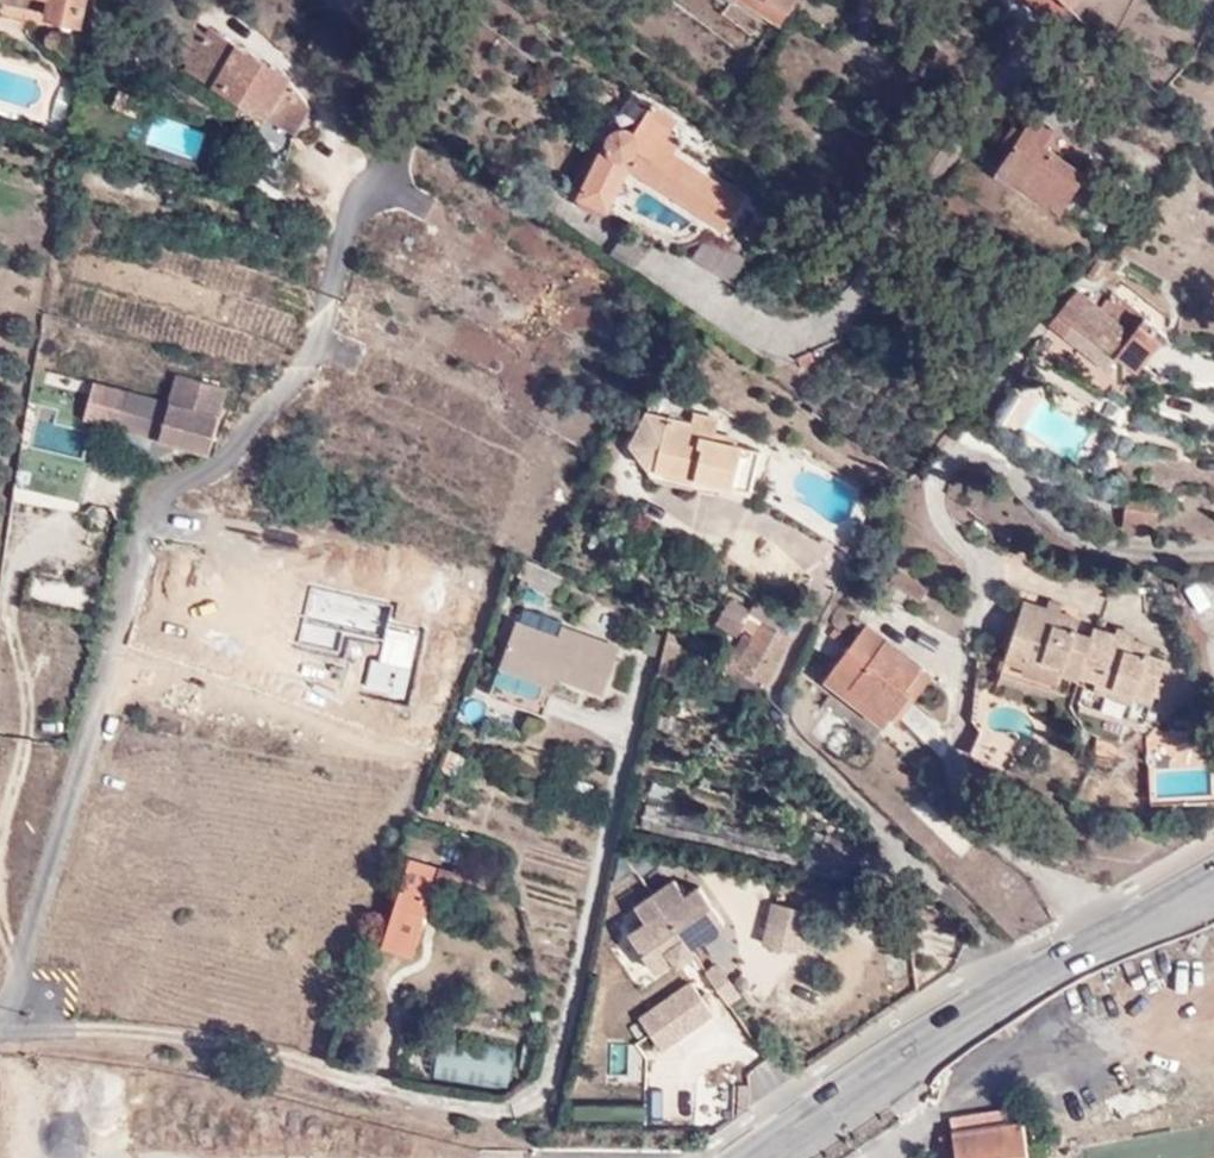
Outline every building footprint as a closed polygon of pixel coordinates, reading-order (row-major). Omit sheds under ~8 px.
[(78,0),(0,0),(0,11),(39,18),(37,25),(71,32),(78,0)] [(215,98),(228,78),(224,72),(234,59),(200,37),(196,41),(183,32),(191,18),(161,0),(146,0),(132,18),(173,45),(164,61),(180,70),(177,74),(215,98)] [(723,10),(770,37),(792,0),(729,0),(723,10)] [(1062,14),(1073,0),(1044,0),(1062,14)] [(224,30),(231,19),(213,8),(206,18),(224,30)] [(228,78),(215,98),(255,124),(279,88),(234,59),(224,72),(228,78)] [(279,88),(255,124),(281,140),(297,115),(279,88)] [(154,115),(145,142),(195,158),(204,130),(154,115)] [(1020,129),(990,180),(1051,220),(1075,179),(1040,158),(1048,145),(1020,129)] [(708,239),(733,201),(662,158),(657,164),(599,131),(567,205),(595,219),(616,178),(708,239)] [(624,239),(614,254),(633,267),(643,252),(624,239)] [(1105,295),(1088,316),(1117,336),(1130,315),(1130,312),(1105,295)] [(1067,297),(1054,314),(1070,324),(1078,331),(1088,339),(1118,360),(1116,362),(1130,372),(1143,353),(1117,336),(1088,316),(1067,297)] [(1070,324),(1054,314),(1038,334),(1053,345),(1070,324)] [(1130,315),(1117,336),(1143,353),(1149,358),(1161,337),(1130,315)] [(1088,339),(1078,331),(1071,340),(1081,348),(1088,339)] [(1088,339),(1081,348),(1080,354),(1107,374),(1116,362),(1118,360),(1088,339)] [(108,431),(194,456),(196,456),(205,424),(206,425),(215,400),(212,399),(214,395),(164,381),(156,410),(117,399),(108,431)] [(684,406),(673,399),(667,410),(678,416),(684,406)] [(678,434),(632,426),(617,458),(649,466),(644,484),(742,504),(751,463),(702,450),(707,431),(682,425),(678,434)] [(19,443),(12,499),(79,508),(86,452),(19,443)] [(1123,528),(1153,536),(1158,506),(1127,501),(1123,528)] [(97,502),(93,524),(112,527),(116,505),(97,502)] [(831,562),(839,568),(847,556),(838,550),(831,562)] [(547,579),(507,565),(501,580),(539,596),(547,579)] [(879,585),(907,603),(919,587),(891,568),(879,585)] [(1002,625),(992,651),(988,673),(1069,697),(1067,704),(1129,722),(1151,655),(1129,648),(1131,641),(1077,625),(1075,633),(1057,628),(1059,619),(1040,613),(1043,602),(1029,598),(1026,609),(1009,604),(1002,625)] [(754,680),(776,641),(717,604),(704,627),(722,638),(726,632),(737,638),(728,652),(720,649),(715,657),(754,680)] [(475,702),(533,722),(548,680),(590,693),(604,649),(549,632),(544,642),(501,627),(475,702)] [(664,629),(652,680),(671,686),(683,633),(664,629)] [(862,636),(821,689),(881,736),(922,682),(862,636)] [(707,671),(747,694),(754,680),(715,657),(707,671)] [(667,725),(654,722),(650,735),(664,739),(667,725)] [(379,919),(407,927),(429,860),(398,852),(379,919)] [(731,917),(699,872),(680,885),(671,872),(631,899),(642,915),(607,940),(637,983),(731,917)] [(772,896),(763,939),(801,947),(811,904),(772,896)] [(712,959),(737,952),(732,935),(707,942),(712,959)] [(688,978),(708,971),(701,949),(681,956),(688,978)] [(721,956),(707,967),(731,998),(745,988),(721,956)] [(712,973),(701,979),(715,1009),(727,1003),(712,973)] [(691,974),(638,1010),(662,1046),(715,1010),(691,974)] [(424,1032),(416,1079),(490,1091),(498,1044),(424,1032)] [(1014,1130),(999,1132),(999,1120),(944,1127),(944,1140),(917,1145),(918,1157),(1016,1157),(1014,1130)]
